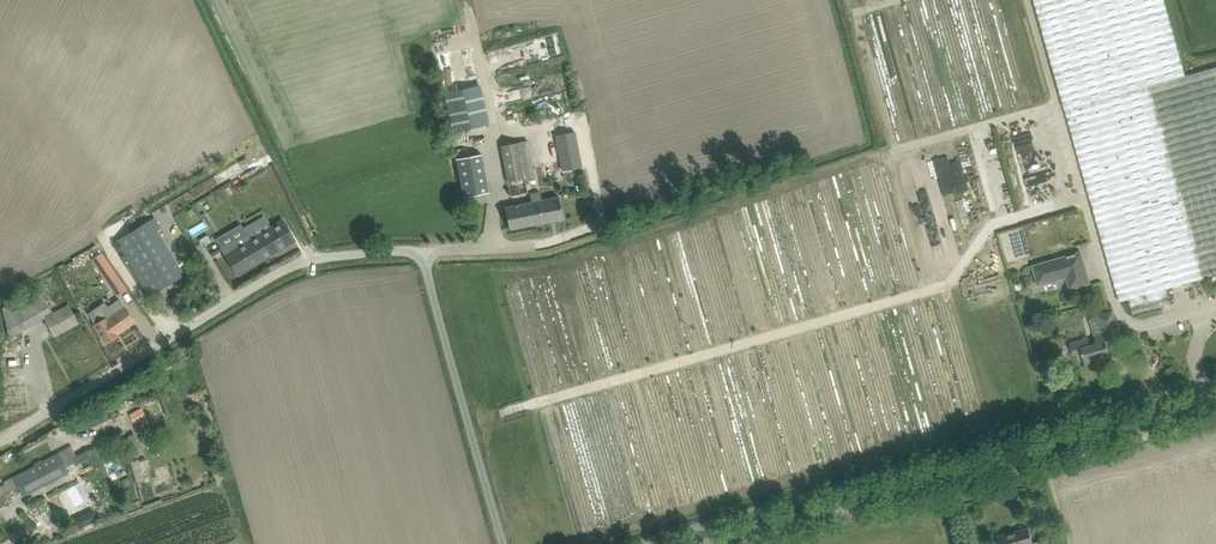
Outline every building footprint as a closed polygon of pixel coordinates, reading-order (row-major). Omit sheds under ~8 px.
[(1128,299),(1133,314),(1171,304),(1166,288),(1215,274),(1215,67),(1186,75),(1165,0),(1034,0),(1065,109),(1116,289),(1120,301),(1128,299)] [(454,132),(488,125),(471,48),(437,56),(454,132)] [(506,92),(508,103),(534,97),(532,86),(506,92)] [(582,166),(575,131),(557,135),(563,170),(582,166)] [(501,145),(506,174),(511,195),(528,192),(526,181),(536,179),(528,140),(501,145)] [(481,154),(456,159),(463,197),(466,197),(489,192),(481,154)] [(531,202),(529,202),(534,224),(564,219),(559,197),(541,200),(539,193),(530,194),(531,202)] [(965,221),(950,226),(941,195),(928,199),(933,215),(925,217),(936,254),(958,247),(956,241),(970,237),(965,221)] [(529,202),(505,207),(509,229),(534,224),(529,202)] [(156,217),(117,239),(143,285),(149,295),(174,280),(153,242),(159,239),(154,230),(158,228),(161,226),(156,217)] [(246,233),(221,248),(238,276),(239,275),(238,275),(295,241),(282,219),(250,239),(246,233)] [(207,235),(199,240),(203,245),(210,241),(207,235)] [(1082,251),(1032,265),(1038,287),(1047,284),(1067,278),(1070,290),(1091,284),(1082,251)] [(126,289),(102,252),(93,258),(118,295),(126,289)] [(40,287),(2,308),(9,334),(18,333),(42,320),(40,317),(51,312),(44,296),(46,295),(43,288),(41,290),(40,287)] [(135,321),(128,311),(119,299),(109,307),(105,302),(88,313),(95,324),(94,324),(105,342),(117,335),(117,334),(135,321)] [(45,318),(49,325),(55,336),(78,323),(69,305),(45,318)] [(1089,337),(1072,342),(1074,351),(1080,354),(1083,354),(1086,364),(1111,356),(1108,344),(1122,340),(1113,310),(1098,315),(1103,333),(1095,336),(1097,342),(1091,344),(1089,337)] [(142,407),(129,414),(134,423),(141,419),(142,422),(148,419),(142,407)] [(143,453),(134,433),(126,437),(135,457),(143,453)] [(35,465),(13,477),(14,477),(18,486),(47,470),(64,462),(58,452),(42,461),(41,461),(36,464),(35,465)] [(146,457),(131,462),(134,471),(149,466),(146,457)] [(47,470),(18,486),(23,496),(69,471),(66,467),(64,462),(47,470)] [(128,477),(122,480),(125,486),(131,483),(128,477)] [(93,510),(74,519),(79,529),(98,520),(93,510)] [(1032,538),(1029,527),(998,536),(1000,543),(1056,543),(1054,537),(1033,543),(1032,538)]
